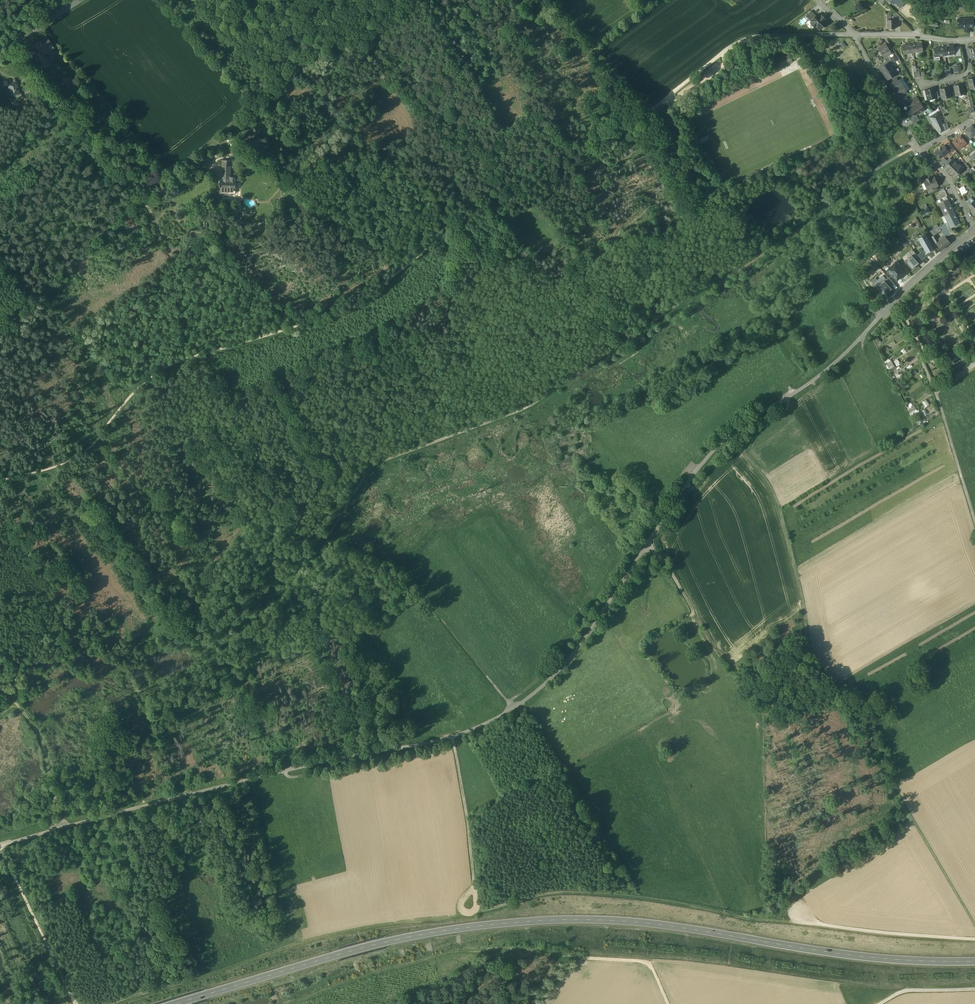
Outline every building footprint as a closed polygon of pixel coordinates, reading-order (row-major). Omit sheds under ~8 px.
[(816,16),(810,11),(806,15),(811,21),(816,16)] [(820,16),(818,14),(816,16),(811,21),(812,22),(811,23),(815,27),(816,26),(819,29),(826,22),(824,20),(825,19),(821,15),(820,16)] [(974,18),(958,19),(958,28),(965,28),(965,31),(968,31),(968,26),(974,26),(974,18)] [(891,20),(887,20),(887,28),(894,28),(894,24),(896,24),(896,20),(891,20)] [(44,35),(38,38),(42,45),(45,44),(48,42),(44,35)] [(42,45),(38,38),(31,42),(36,49),(42,45)] [(888,48),(885,43),(877,48),(884,58),(892,53),(888,48)] [(921,43),(915,44),(912,45),(913,52),(918,51),(919,51),(922,51),(921,43)] [(45,59),(41,53),(45,50),(42,45),(36,49),(37,50),(33,52),(32,51),(30,52),(30,54),(31,55),(32,56),(36,61),(35,63),(36,64),(38,65),(39,64),(40,62),(45,59)] [(908,45),(902,46),(903,54),(907,53),(913,52),(912,45),(908,45)] [(947,47),(943,47),(944,55),(950,54),(954,54),(953,45),(947,46),(947,47)] [(940,47),(933,48),(934,56),(935,57),(939,56),(939,55),(944,55),(943,47),(940,48),(940,47)] [(789,53),(777,58),(781,65),(792,60),(789,53)] [(884,65),(879,68),(881,71),(882,71),(883,74),(893,68),(889,62),(884,65)] [(893,68),(883,74),(885,77),(886,80),(891,77),(896,74),(893,68)] [(73,82),(67,75),(62,79),(68,87),(73,82)] [(898,81),(890,85),(893,91),(903,85),(900,79),(898,80),(898,81)] [(20,91),(16,80),(8,82),(11,92),(15,91),(15,92),(20,91)] [(962,84),(954,86),(954,90),(955,90),(956,95),(963,94),(963,90),(962,84)] [(903,85),(893,91),(897,96),(904,92),(905,92),(906,91),(903,85)] [(947,87),(940,89),(940,93),(941,93),(942,99),(949,97),(948,93),(949,93),(947,87)] [(933,88),(925,90),(926,93),(928,99),(935,98),(934,94),(933,88)] [(904,92),(897,96),(899,100),(905,96),(906,95),(905,92),(904,92)] [(905,96),(899,100),(901,104),(908,100),(905,96)] [(916,97),(907,102),(911,109),(920,103),(916,97)] [(920,103),(911,109),(915,115),(924,110),(920,103)] [(942,124),(940,113),(938,112),(931,117),(930,117),(934,122),(941,131),(943,130),(943,129),(942,124)] [(931,124),(934,122),(930,117),(931,117),(929,114),(925,116),(931,124)] [(916,116),(910,120),(913,124),(919,120),(916,116)] [(965,131),(966,132),(970,137),(970,138),(974,134),(974,130),(972,125),(965,131)] [(232,136),(227,140),(235,150),(239,146),(232,136)] [(960,136),(953,142),(959,149),(966,143),(960,136)] [(206,149),(209,152),(220,143),(217,139),(206,149)] [(950,143),(945,147),(949,152),(948,152),(949,153),(954,149),(950,143)] [(944,146),(935,152),(940,158),(948,152),(949,152),(945,147),(944,146)] [(947,165),(945,167),(949,172),(957,165),(952,160),(947,165)] [(957,165),(949,172),(954,177),(962,169),(957,165)] [(970,168),(962,174),(964,177),(972,171),(970,168)] [(236,176),(231,176),(231,174),(224,174),(224,178),(221,178),(220,186),(221,186),(220,189),(229,189),(230,189),(230,187),(236,187),(236,176)] [(934,177),(930,179),(930,177),(926,179),(927,181),(924,182),(928,189),(936,186),(937,185),(934,177)] [(948,199),(938,204),(944,216),(953,212),(949,204),(950,204),(948,199)] [(921,206),(925,214),(930,212),(926,204),(921,206)] [(953,212),(944,216),(948,224),(950,228),(951,228),(959,224),(957,220),(953,212)] [(925,234),(918,238),(926,253),(934,249),(925,234)] [(939,242),(936,244),(941,250),(950,243),(945,237),(939,242)] [(915,258),(918,256),(912,249),(909,252),(915,258)] [(917,255),(922,260),(926,256),(922,251),(917,255)] [(919,263),(912,255),(905,261),(912,269),(919,263)] [(895,262),(887,269),(896,279),(904,272),(900,267),(895,262)] [(874,283),(877,287),(884,280),(886,278),(883,275),(874,283)] [(888,276),(884,280),(890,287),(894,283),(888,276)] [(877,287),(884,295),(891,289),(890,287),(884,280),(877,287)] [(897,378),(906,370),(904,367),(894,374),(897,378)]
